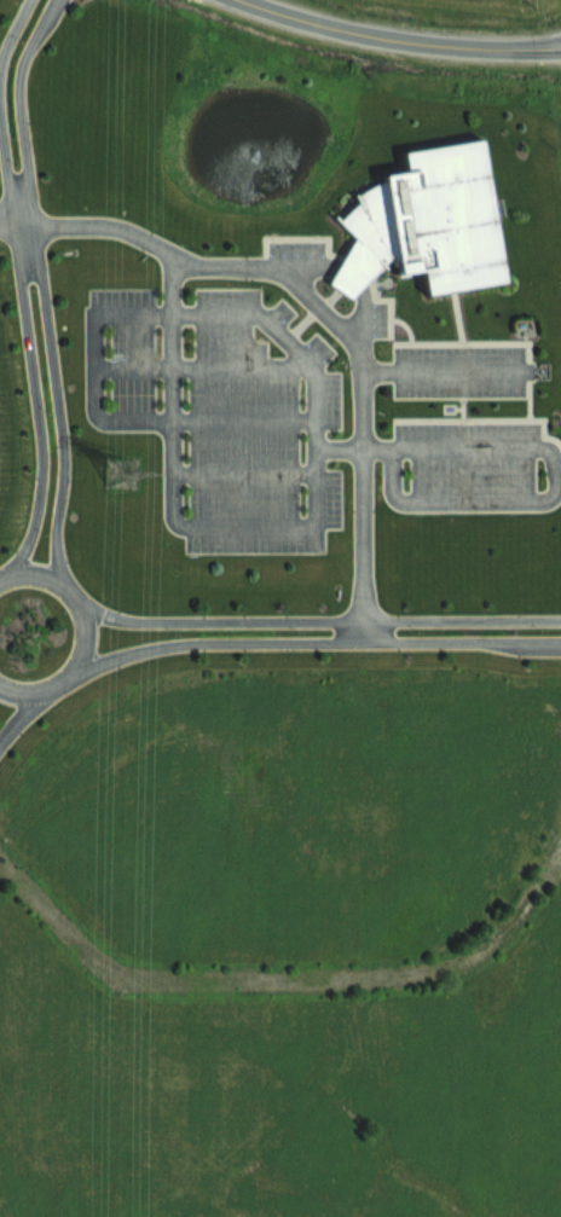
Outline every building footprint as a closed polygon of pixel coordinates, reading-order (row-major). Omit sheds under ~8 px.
[(476,141),(503,279),(427,294),(422,270),(397,273),(388,260),(348,296),(325,282),(354,238),(339,221),(358,202),(354,196),(383,180),(382,175),(406,170),(404,155),(476,141)]
